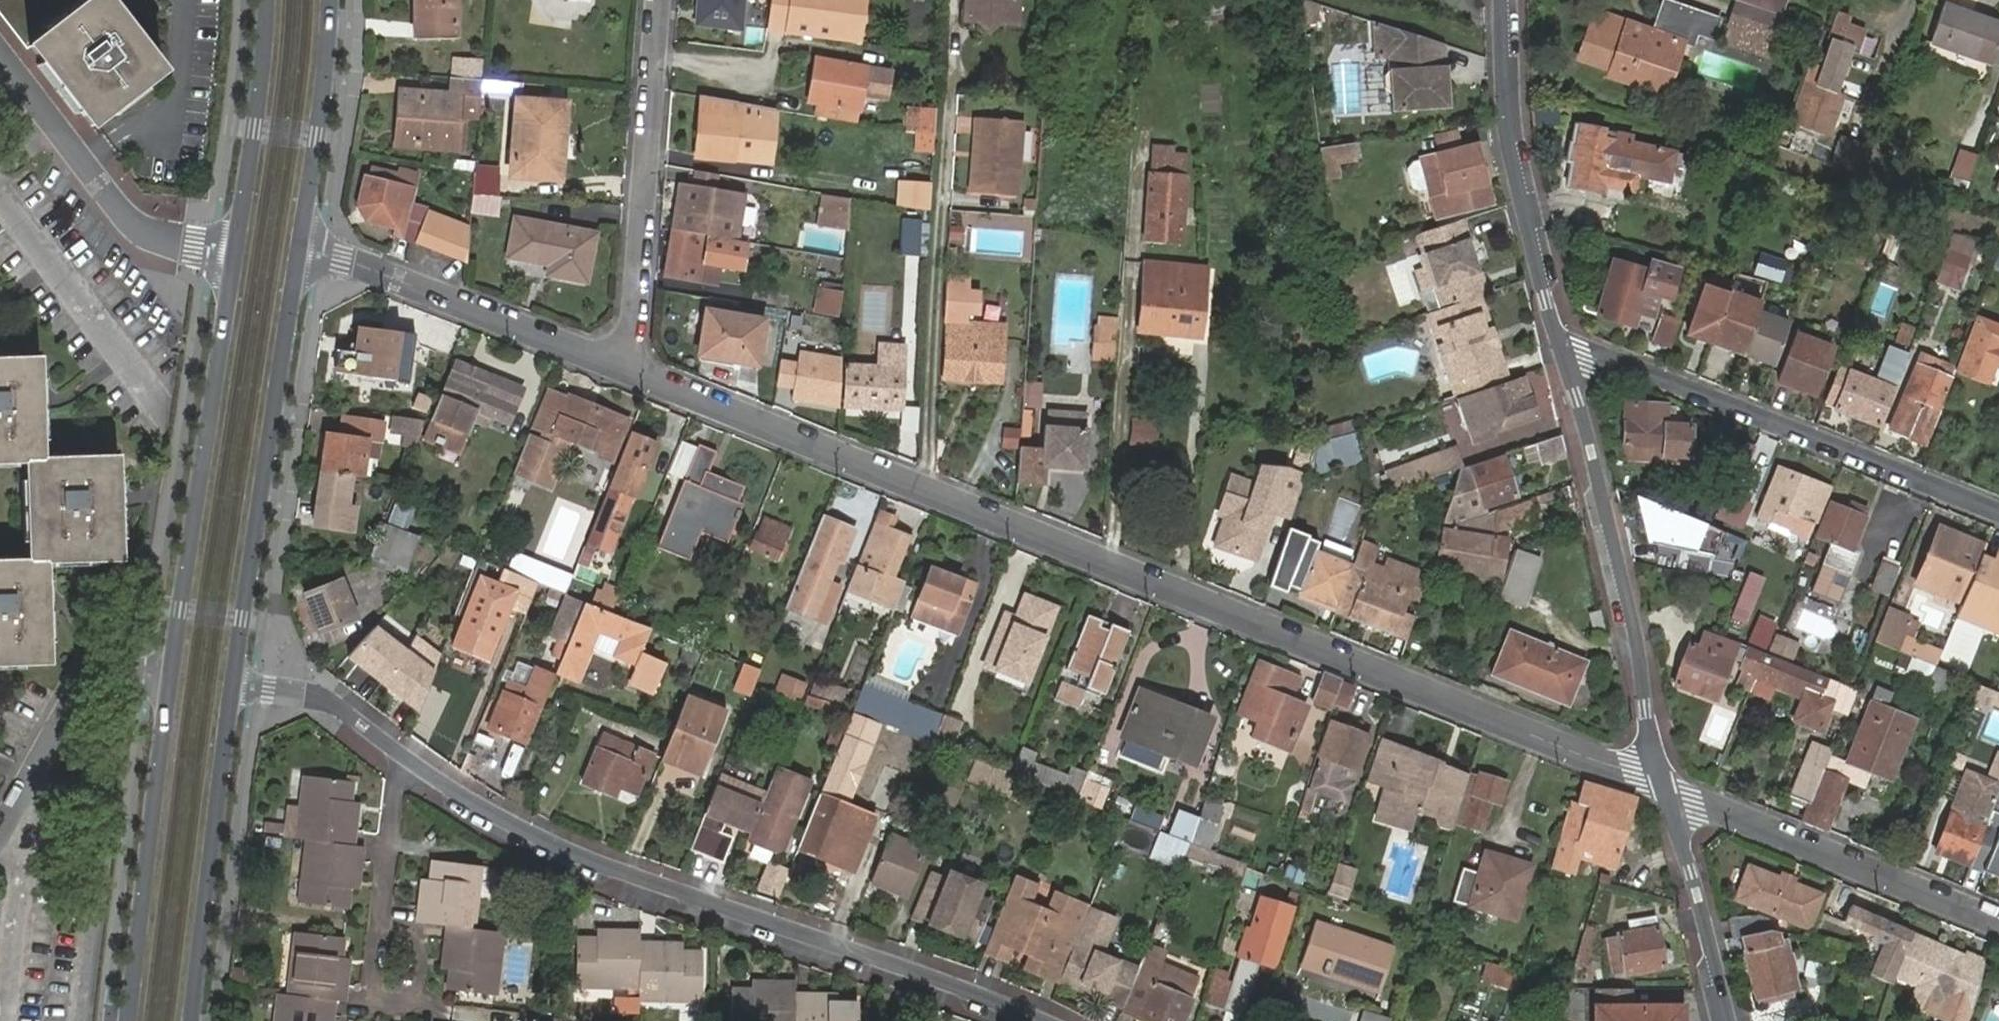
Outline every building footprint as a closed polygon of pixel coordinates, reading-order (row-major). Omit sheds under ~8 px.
[(19,38),(70,0),(0,0),(0,14),(19,38)] [(15,41),(82,126),(157,67),(115,11),(106,0),(70,0),(19,38),(15,41)] [(412,39),(459,39),(459,0),(412,0),(412,39)] [(748,0),(701,0),(699,25),(745,30),(748,0)] [(772,29),(861,40),(866,0),(775,0),(775,3),(772,29)] [(1016,0),(976,0),(976,1),(970,0),(969,19),(977,19),(983,20),(991,29),(1001,21),(1002,21),(1015,22),(1015,1),(1016,0)] [(1194,22),(1234,21),(1232,0),(1201,0),(1202,7),(1194,7),(1194,22)] [(1316,0),(1301,0),(1302,22),(1321,19),(1319,1),(1316,0)] [(1584,57),(1658,83),(1674,37),(1682,40),(1695,44),(1698,36),(1716,42),(1724,18),(1670,0),(1663,0),(1653,30),(1600,10),(1584,57)] [(1743,1),(1747,2),(1785,15),(1790,0),(1740,0),(1743,1)] [(1933,40),(1991,61),(1998,38),(1998,20),(1947,0),(1933,40)] [(1747,2),(1743,1),(1734,27),(1777,40),(1786,15),(1785,15),(1775,12),(1747,2)] [(1447,36),(1372,15),(1375,54),(1388,55),(1391,107),(1451,104),(1447,36)] [(1665,86),(1682,40),(1674,37),(1658,83),(1665,86)] [(1856,45),(1836,39),(1806,121),(1821,127),(1834,90),(1840,92),(1856,45)] [(850,109),(847,120),(859,122),(861,110),(863,111),(868,86),(871,66),(865,65),(820,57),(816,79),(824,81),(820,103),(850,109)] [(871,66),(868,86),(879,88),(882,68),(871,66)] [(481,114),(483,79),(455,77),(455,98),(447,97),(402,95),(398,142),(455,146),(457,119),(458,113),(481,114)] [(813,102),(820,103),(824,81),(816,79),(813,102)] [(779,109),(706,98),(700,150),(763,160),(767,123),(778,125),(779,109)] [(554,141),(557,141),(559,107),(510,103),(506,171),(551,175),(554,141)] [(916,107),(914,131),(924,133),(937,135),(939,109),(916,107)] [(1559,107),(1533,109),(1535,125),(1560,123),(1559,107)] [(980,133),(976,191),(1019,194),(1024,121),(978,118),(977,133),(980,133)] [(767,123),(763,160),(773,162),(774,160),(778,125),(767,123)] [(1573,162),(1569,185),(1605,191),(1611,195),(1623,197),(1625,189),(1635,191),(1639,186),(1641,178),(1672,185),(1679,151),(1634,142),(1635,134),(1619,131),(1577,124),(1575,142),(1572,142),(1568,160),(1573,162)] [(1822,137),(1788,124),(1781,144),(1814,157),(1822,137)] [(1426,156),(1441,216),(1495,202),(1477,128),(1453,134),(1454,142),(1451,144),(1452,150),(1426,156)] [(937,135),(924,133),(923,149),(937,151),(937,135)] [(972,191),(976,191),(980,133),(977,133),(972,191)] [(1843,136),(1833,165),(1861,175),(1871,145),(1843,136)] [(1356,163),(1353,144),(1324,149),(1328,181),(1341,179),(1339,166),(1356,163)] [(1157,150),(1156,172),(1163,172),(1164,152),(1175,152),(1175,146),(1158,145),(1157,150)] [(1949,174),(1970,181),(1980,154),(1959,146),(1949,174)] [(1163,172),(1156,172),(1152,172),(1148,242),(1183,245),(1189,153),(1175,152),(1164,152),(1163,172)] [(372,169),(370,179),(399,185),(401,175),(372,169)] [(504,175),(476,173),(474,192),(502,194),(504,175)] [(397,231),(417,238),(429,207),(430,204),(414,197),(419,175),(413,174),(411,178),(401,175),(399,185),(370,179),(366,178),(359,206),(369,221),(397,228),(397,231)] [(904,181),(901,204),(933,210),(935,185),(904,181)] [(712,237),(716,218),(720,193),(684,186),(676,231),(697,234),(712,237)] [(502,194),(474,192),(473,213),(502,215),(503,194),(502,194)] [(819,223),(852,229),(854,197),(824,192),(819,223)] [(743,197),(720,193),(716,218),(712,237),(727,239),(736,241),(743,197)] [(469,259),(472,225),(429,207),(417,238),(469,259)] [(517,215),(509,252),(551,262),(549,270),(585,278),(595,231),(517,215)] [(1422,232),(1420,233),(1446,306),(1481,294),(1490,291),(1464,217),(1443,224),(1439,226),(1422,232)] [(905,218),(903,254),(923,255),(925,219),(905,218)] [(712,237),(697,234),(676,231),(667,278),(704,284),(712,237)] [(1957,232),(1952,243),(1958,244),(1970,247),(1974,237),(1957,232)] [(727,239),(712,237),(704,284),(719,287),(727,239)] [(1946,260),(1963,266),(1970,247),(1958,244),(1952,243),(1946,260)] [(1790,262),(1762,253),(1755,276),(1783,282),(1790,262)] [(1617,260),(1602,315),(1635,325),(1645,292),(1674,301),(1683,270),(1655,261),(1651,271),(1617,260)] [(1946,260),(1934,290),(1953,297),(1964,267),(1963,266),(1946,260)] [(1147,264),(1145,286),(1151,287),(1153,264),(1147,264)] [(1153,264),(1151,287),(1185,291),(1192,292),(1193,283),(1205,284),(1204,271),(1204,269),(1153,264)] [(975,278),(951,276),(948,323),(951,323),(972,324),(972,313),(981,313),(982,292),(974,291),(975,278)] [(1193,283),(1192,292),(1197,293),(1200,293),(1205,294),(1205,288),(1205,284),(1193,283)] [(1690,333),(1713,341),(1732,290),(1711,283),(1707,294),(1704,293),(1690,333)] [(1190,309),(1206,311),(1209,284),(1205,284),(1205,288),(1205,294),(1200,293),(1197,293),(1192,292),(1190,309)] [(1151,287),(1145,286),(1141,331),(1202,337),(1206,311),(1190,309),(1192,292),(1185,291),(1151,287)] [(1713,341),(1745,353),(1760,311),(1763,301),(1732,290),(1713,341)] [(1432,312),(1435,324),(1444,321),(1486,308),(1481,294),(1446,306),(1432,312)] [(827,295),(824,315),(847,319),(848,297),(827,295)] [(740,303),(711,298),(709,311),(738,315),(740,303)] [(1444,321),(1435,324),(1440,337),(1452,341),(1457,359),(1450,369),(1459,396),(1511,378),(1501,351),(1490,347),(1484,329),(1490,318),(1486,308),(1444,321)] [(709,311),(702,355),(759,364),(767,319),(738,315),(709,311)] [(1745,353),(1776,364),(1783,345),(1791,322),(1760,311),(1745,353)] [(1681,322),(1667,317),(1657,343),(1672,348),(1681,322)] [(1980,317),(1962,370),(1990,381),(1996,366),(1998,367),(1998,324),(1980,317)] [(951,323),(947,377),(1004,382),(1007,326),(972,324),(951,323)] [(1098,326),(1096,357),(1116,358),(1118,328),(1098,326)] [(1493,326),(1484,329),(1490,347),(1498,344),(1493,326)] [(361,327),(357,354),(340,351),(337,372),(409,383),(416,335),(361,327)] [(1799,333),(1780,381),(1816,395),(1835,346),(1799,333)] [(1457,359),(1452,341),(1442,344),(1448,362),(1457,359)] [(851,366),(849,405),(906,409),(910,348),(883,346),(882,368),(851,366)] [(798,366),(782,363),(778,388),(794,390),(792,400),(841,408),(844,361),(800,354),(798,366)] [(24,459),(36,459),(36,439),(35,378),(34,358),(10,359),(0,359),(0,460),(13,460),(24,459)] [(459,361),(430,434),(463,447),(476,413),(511,426),(526,387),(459,361)] [(1929,443),(1955,376),(1917,362),(1893,428),(1929,443)] [(1852,371),(1838,409),(1879,425),(1896,379),(1889,377),(1886,384),(1852,371)] [(35,378),(36,439),(44,438),(43,425),(43,395),(42,378),(35,378)] [(1494,431),(1539,417),(1533,399),(1526,380),(1463,400),(1476,443),(1496,437),(1494,431)] [(1040,405),(1041,383),(1026,382),(1024,404),(1040,405)] [(553,436),(534,479),(553,487),(573,439),(600,450),(598,453),(614,460),(630,421),(615,415),(615,412),(572,395),(571,397),(558,391),(542,431),(553,436)] [(1668,403),(1636,402),(1626,402),(1627,443),(1632,463),(1693,466),(1696,423),(1668,422),(1668,411),(1677,411),(1677,406),(1668,406),(1668,403)] [(1452,444),(1464,441),(1454,405),(1441,409),(1452,444)] [(1019,482),(1026,483),(1049,485),(1050,466),(1066,467),(1066,462),(1085,463),(1088,430),(1086,429),(1087,413),(1051,410),(1050,427),(1048,427),(1047,449),(1021,446),(1019,482)] [(384,443),(415,448),(421,420),(390,414),(384,443)] [(324,470),(365,477),(368,450),(380,451),(382,441),(383,440),(386,422),(344,418),(343,437),(329,435),(324,470)] [(1159,421),(1134,418),(1132,444),(1158,446),(1159,421)] [(1337,422),(1340,434),(1354,431),(1351,420),(1337,422)] [(1001,426),(1000,447),(1018,448),(1019,427),(1001,426)] [(1344,466),(1368,460),(1361,429),(1358,431),(1354,431),(1340,434),(1336,434),(1344,466)] [(1569,451),(1564,433),(1537,442),(1543,459),(1569,451)] [(635,434),(588,548),(595,551),(598,546),(610,551),(633,494),(639,496),(660,445),(635,434)] [(1336,434),(1322,437),(1320,472),(1344,466),(1336,434)] [(700,449),(682,441),(669,473),(687,481),(700,449)] [(719,480),(708,476),(718,450),(702,445),(687,481),(660,546),(686,556),(698,526),(731,540),(744,502),(739,499),(744,486),(720,476),(719,480)] [(1435,476),(1454,471),(1446,448),(1410,459),(1384,469),(1392,492),(1435,476)] [(48,452),(47,459),(88,458),(88,450),(48,452)] [(1449,525),(1482,514),(1480,506),(1468,510),(1465,490),(1480,486),(1487,506),(1520,495),(1507,456),(1475,467),(1474,464),(1463,467),(1444,526),(1449,525)] [(24,481),(25,542),(25,562),(41,561),(51,561),(91,560),(117,559),(116,540),(115,477),(114,457),(88,458),(47,459),(36,459),(24,459),(24,481)] [(13,460),(0,460),(0,468),(13,468),(13,460)] [(1289,467),(1261,466),(1256,483),(1231,474),(1219,513),(1226,515),(1215,544),(1257,559),(1273,512),(1292,519),(1308,473),(1289,467)] [(1780,466),(1759,516),(1772,522),(1774,518),(1795,526),(1794,530),(1810,537),(1829,486),(1813,479),(1780,466)] [(364,484),(365,477),(324,470),(320,495),(327,496),(327,504),(324,519),(355,522),(357,510),(348,507),(352,483),(364,484)] [(17,542),(25,542),(24,481),(16,481),(17,542)] [(1019,482),(1017,503),(1026,503),(1026,483),(1019,482)] [(1743,529),(1752,501),(1723,492),(1714,519),(1743,529)] [(327,496),(320,495),(319,503),(327,504),(327,496)] [(1712,525),(1641,497),(1652,540),(1717,554),(1726,531),(1712,525)] [(1529,499),(1500,508),(1482,514),(1449,525),(1438,566),(1488,575),(1505,578),(1511,540),(1495,537),(1496,531),(1534,522),(1529,499)] [(1832,502),(1819,536),(1833,542),(1825,561),(1852,571),(1861,551),(1854,549),(1867,516),(1865,515),(1869,507),(1852,500),(1849,508),(1832,502)] [(417,510),(394,501),(386,521),(409,531),(417,510)] [(858,529),(824,516),(790,601),(789,605),(817,616),(842,557),(847,559),(858,529)] [(760,530),(752,548),(782,560),(790,541),(788,541),(793,527),(767,518),(762,531),(760,530)] [(409,531),(386,521),(372,556),(408,570),(422,536),(409,531)] [(860,568),(858,567),(849,590),(890,607),(899,583),(892,581),(910,537),(878,524),(860,568)] [(1290,526),(1270,584),(1292,592),(1303,562),(1306,553),(1317,557),(1319,551),(1322,542),(1307,537),(1309,532),(1290,526)] [(1981,556),(1985,546),(1940,526),(1917,582),(1962,600),(1965,595),(1981,556)] [(1749,540),(1734,535),(1728,548),(1732,555),(1741,558),(1749,540)] [(1407,636),(1415,613),(1405,610),(1420,570),(1387,558),(1383,566),(1375,563),(1380,552),(1376,545),(1363,541),(1355,564),(1340,603),(1338,609),(1337,610),(1407,636)] [(1516,550),(1501,597),(1509,601),(1521,566),(1536,571),(1541,559),(1516,550)] [(1310,592),(1340,603),(1355,564),(1319,551),(1317,557),(1314,566),(1303,562),(1292,592),(1307,598),(1310,592)] [(1317,557),(1306,553),(1303,562),(1314,566),(1317,557)] [(16,562),(16,554),(0,555),(0,563),(16,562)] [(509,570),(536,581),(539,582),(566,593),(571,579),(514,556),(509,570)] [(1981,556),(1965,595),(1962,600),(1960,606),(1998,622),(1998,564),(1994,562),(1981,556)] [(1881,559),(1871,586),(1888,592),(1899,566),(1881,559)] [(91,569),(91,560),(51,561),(51,571),(91,569)] [(490,562),(483,560),(479,571),(486,574),(490,562)] [(25,562),(16,562),(0,563),(0,665),(18,665),(43,663),(42,643),(41,581),(41,561),(25,562)] [(1521,566),(1509,601),(1525,606),(1536,571),(1521,566)] [(953,583),(955,575),(934,567),(914,614),(942,625),(949,609),(967,615),(975,591),(953,583)] [(525,613),(539,582),(536,581),(509,570),(506,569),(500,585),(484,579),(466,623),(482,629),(488,612),(508,619),(512,608),(525,613)] [(978,584),(955,575),(953,583),(975,591),(978,584)] [(307,594),(323,632),(358,617),(343,579),(307,594)] [(48,580),(41,581),(42,643),(50,644),(49,623),(49,603),(48,580)] [(1739,585),(1730,621),(1745,625),(1754,589),(1739,585)] [(613,611),(619,597),(595,588),(589,602),(613,611)] [(1307,598),(1337,610),(1338,609),(1340,603),(1310,592),(1307,598)] [(1005,622),(987,665),(1028,682),(1058,608),(1028,596),(1016,626),(1005,622)] [(581,619),(587,605),(568,597),(550,638),(570,646),(573,639),(579,623),(581,619)] [(589,602),(588,601),(587,605),(581,619),(579,623),(573,639),(570,646),(563,661),(559,672),(581,681),(595,644),(600,630),(623,640),(618,653),(640,663),(654,627),(613,611),(589,602)] [(706,606),(700,622),(712,627),(718,610),(706,606)] [(1960,606),(1956,616),(1998,633),(1998,622),(1960,606)] [(1888,609),(1875,640),(1895,648),(1908,617),(1888,609)] [(1602,613),(1590,615),(1595,633),(1606,631),(1602,613)] [(1089,614),(1087,619),(1129,636),(1130,631),(1089,614)] [(1129,636),(1087,619),(1067,669),(1082,675),(1077,688),(1086,692),(1100,697),(1101,693),(1105,683),(1110,685),(1129,636)] [(437,673),(376,627),(350,656),(422,712),(432,686),(437,673)] [(1783,629),(1775,650),(1792,658),(1801,637),(1783,629)] [(618,653),(623,640),(600,630),(595,644),(618,653)] [(1577,656),(1513,630),(1494,674),(1515,683),(1517,678),(1551,691),(1549,697),(1571,706),(1582,680),(1569,675),(1577,656)] [(1759,673),(1767,652),(1746,644),(1746,646),(1729,639),(1723,654),(1692,642),(1677,683),(1719,699),(1733,659),(1744,663),(1743,668),(1745,668),(1759,673)] [(1840,681),(1769,653),(1767,652),(1759,673),(1751,691),(1772,699),(1777,686),(1804,697),(1796,718),(1821,728),(1840,681)] [(1589,662),(1577,656),(1569,675),(1582,680),(1589,662)] [(764,670),(746,663),(737,686),(754,694),(757,684),(764,670)] [(1297,710),(1300,700),(1294,698),(1302,678),(1265,663),(1245,713),(1265,722),(1260,736),(1294,750),(1308,714),(1297,710)] [(0,665),(0,675),(18,674),(18,665),(0,665)] [(1751,691),(1759,673),(1745,668),(1737,686),(1751,691)] [(494,727),(530,743),(557,676),(540,670),(532,690),(528,700),(508,693),(494,727)] [(801,699),(806,679),(779,673),(775,693),(801,699)] [(1345,679),(1328,673),(1319,701),(1336,708),(1340,694),(1345,679)] [(1517,678),(1515,683),(1549,697),(1551,691),(1517,678)] [(1359,685),(1345,679),(1340,694),(1354,699),(1359,685)] [(904,698),(865,681),(855,708),(893,724),(904,698)] [(1078,687),(1062,681),(1055,699),(1079,709),(1086,692),(1077,688),(1078,687)] [(1973,700),(1985,705),(1996,701),(1998,702),(1998,690),(1980,682),(1973,700)] [(513,683),(508,693),(528,700),(532,690),(513,683)] [(845,699),(846,686),(816,683),(814,695),(845,699)] [(1105,683),(1101,693),(1106,695),(1110,685),(1105,683)] [(457,698),(432,686),(423,710),(448,720),(457,698)] [(678,721),(670,740),(665,754),(702,770),(728,708),(689,693),(678,721)] [(1211,721),(1141,694),(1124,736),(1128,737),(1166,752),(1193,763),(1211,721)] [(904,698),(893,724),(910,730),(921,705),(904,698)] [(1850,756),(1892,773),(1914,715),(1872,698),(1850,756)] [(1311,705),(1300,700),(1297,710),(1308,714),(1311,705)] [(936,741),(946,715),(921,705),(910,730),(929,739),(936,741)] [(887,727),(852,714),(826,780),(860,794),(887,727)] [(963,722),(946,715),(936,741),(953,748),(961,728),(963,722)] [(1335,720),(1315,775),(1305,808),(1312,811),(1319,792),(1350,803),(1356,784),(1341,779),(1346,764),(1361,769),(1372,733),(1335,720)] [(973,734),(961,728),(953,748),(977,758),(989,763),(1013,773),(1018,761),(970,743),(973,734)] [(603,734),(584,782),(617,796),(620,787),(637,793),(652,755),(603,734)] [(1166,752),(1128,737),(1121,754),(1158,770),(1166,752)] [(1382,738),(1369,780),(1388,787),(1381,809),(1399,816),(1401,810),(1420,815),(1435,821),(1441,830),(1453,834),(1470,781),(1439,769),(1442,761),(1382,738)] [(1036,753),(1023,748),(1018,761),(1013,773),(1026,778),(1036,753)] [(989,763),(977,758),(970,776),(1006,790),(1013,773),(989,763)] [(1069,776),(1033,761),(1026,778),(1052,788),(1078,799),(1087,774),(1073,768),(1069,776)] [(1811,802),(1824,770),(1804,761),(1790,794),(1811,802)] [(812,781),(778,767),(769,790),(766,796),(749,838),(783,852),(812,781)] [(1846,779),(1824,770),(1811,802),(1804,821),(1826,830),(1846,779)] [(1973,863),(1973,862),(1977,850),(1995,808),(1998,797),(1998,783),(1968,770),(1938,849),(1973,863)] [(1078,799),(1098,806),(1109,778),(1089,771),(1087,774),(1078,799)] [(947,800),(959,804),(970,776),(958,772),(947,800)] [(1483,776),(1470,821),(1470,822),(1485,827),(1494,799),(1503,801),(1509,780),(1484,772),(1483,776)] [(1460,818),(1470,821),(1483,776),(1474,773),(1460,818)] [(316,839),(361,845),(365,812),(356,811),(357,801),(360,781),(314,774),(305,837),(316,839)] [(726,828),(749,838),(766,796),(720,778),(719,778),(715,787),(702,820),(689,852),(722,865),(731,841),(722,838),(726,828)] [(1577,817),(1568,815),(1562,835),(1553,867),(1575,873),(1579,858),(1584,842),(1621,854),(1637,799),(1589,783),(1577,817)] [(876,817),(821,794),(800,850),(819,857),(822,851),(840,859),(838,865),(855,872),(876,817)] [(366,802),(357,801),(356,811),(365,812),(366,802)] [(1225,807),(1206,801),(1201,819),(1193,844),(1210,851),(1225,807)] [(1158,829),(1163,817),(1136,807),(1131,819),(1158,829)] [(1312,811),(1305,808),(1302,817),(1309,819),(1312,811)] [(1995,808),(1977,850),(1990,856),(1984,869),(1998,875),(1998,810),(1995,808)] [(1399,816),(1381,809),(1377,821),(1414,834),(1420,815),(1401,810),(1399,816)] [(1178,810),(1168,834),(1191,843),(1193,844),(1201,819),(1178,810)] [(1124,823),(1119,839),(1147,848),(1152,832),(1124,823)] [(1168,834),(1161,831),(1150,857),(1180,869),(1187,852),(1191,843),(1168,834)] [(926,849),(891,835),(874,878),(894,886),(891,889),(907,896),(926,849)] [(367,879),(371,846),(361,845),(316,839),(307,900),(353,907),(356,886),(358,877),(367,879)] [(1584,842),(1579,858),(1617,869),(1621,854),(1584,842)] [(1193,844),(1191,843),(1187,852),(1244,877),(1248,867),(1210,851),(1193,844)] [(822,851),(819,857),(838,865),(840,859),(822,851)] [(1484,851),(1481,860),(1509,869),(1512,860),(1484,851)] [(453,925),(480,929),(488,866),(441,859),(438,879),(437,887),(429,886),(424,922),(437,923),(453,925)] [(1509,869),(1481,860),(1477,872),(1463,868),(1453,899),(1515,919),(1532,866),(1512,860),(1509,869)] [(1301,883),(1306,871),(1288,864),(1283,876),(1301,883)] [(1361,871),(1343,864),(1333,897),(1350,902),(1361,871)] [(1750,866),(1738,897),(1811,927),(1823,895),(1750,866)] [(953,872),(948,884),(980,896),(984,885),(953,872)] [(1017,876),(987,949),(1007,958),(1012,943),(1033,952),(1027,966),(1048,973),(1079,900),(1058,892),(1050,910),(1030,901),(1037,884),(1017,876)] [(365,888),(367,879),(358,877),(356,886),(365,888)] [(430,877),(429,886),(437,887),(438,879),(430,877)] [(874,878),(872,882),(891,889),(894,886),(874,878)] [(980,896),(948,884),(933,924),(978,942),(993,901),(980,896)] [(1911,931),(1829,898),(1821,919),(1856,933),(1858,928),(1883,938),(1869,975),(1890,983),(1911,931)] [(1205,1005),(1246,1016),(1263,962),(1277,966),(1294,908),(1265,899),(1255,932),(1251,931),(1235,985),(1213,979),(1205,1005)] [(1048,973),(1062,979),(1090,907),(1091,905),(1079,900),(1048,973)] [(1118,918),(1090,907),(1062,979),(1127,1005),(1136,982),(1142,968),(1104,954),(1118,918)] [(1743,934),(1770,929),(1768,917),(1761,915),(1730,917),(1735,935),(1743,934)] [(1612,936),(1619,973),(1666,964),(1657,916),(1632,920),(1634,932),(1612,936)] [(1316,921),(1305,959),(1384,984),(1396,946),(1316,921)] [(498,996),(508,932),(480,929),(453,925),(448,956),(457,957),(456,967),(453,989),(498,996)] [(598,929),(599,939),(609,939),(609,930),(598,929)] [(1781,941),(1778,932),(1770,929),(1743,934),(1759,995),(1794,987),(1781,941)] [(339,1000),(347,1000),(351,968),(341,966),(343,955),(345,938),(300,930),(291,993),(339,1000)] [(642,940),(642,930),(609,930),(609,939),(599,939),(580,938),(579,986),(641,987),(642,940)] [(1597,934),(1586,931),(1580,953),(1590,957),(1597,934)] [(1967,954),(1911,931),(1890,983),(1917,994),(1922,1003),(1934,1007),(1944,1002),(1975,1012),(1988,958),(1968,951),(1967,954)] [(675,941),(642,940),(641,987),(641,997),(704,999),(705,950),(685,950),(675,950),(675,941)] [(1787,940),(1781,941),(1794,987),(1800,985),(1796,974),(1800,973),(1794,952),(1791,953),(1787,940)] [(685,942),(675,941),(675,950),(685,950),(685,942)] [(1140,1018),(1148,1020),(1185,1020),(1202,977),(1164,962),(1168,950),(1152,943),(1142,968),(1136,982),(1152,988),(1140,1018)] [(1824,948),(1810,944),(1809,950),(1824,953),(1824,948)] [(353,957),(343,955),(341,966),(351,968),(353,957)] [(457,957),(448,956),(447,965),(456,967),(457,957)] [(1384,984),(1305,959),(1301,973),(1380,997),(1384,984)] [(1483,962),(1478,983),(1514,992),(1520,971),(1483,962)] [(1127,1005),(1125,1011),(1140,1018),(1152,988),(1136,982),(1127,1005)] [(798,984),(765,983),(765,993),(756,993),(736,993),(735,1020),(797,1020),(798,995),(798,984)] [(756,983),(756,993),(765,993),(765,983),(756,983)] [(1599,1020),(1683,1020),(1683,1008),(1632,1008),(1632,989),(1593,989),(1594,1007),(1600,1007),(1599,1020)] [(339,1000),(291,993),(282,991),(278,1020),(337,1020),(339,1000)] [(798,995),(797,1020),(860,1020),(860,1005),(841,1004),(833,1005),(833,996),(798,995)] [(841,996),(833,996),(833,1005),(841,1004),(841,996)] [(1363,1012),(1360,1020),(1392,1020),(1363,1012)]
